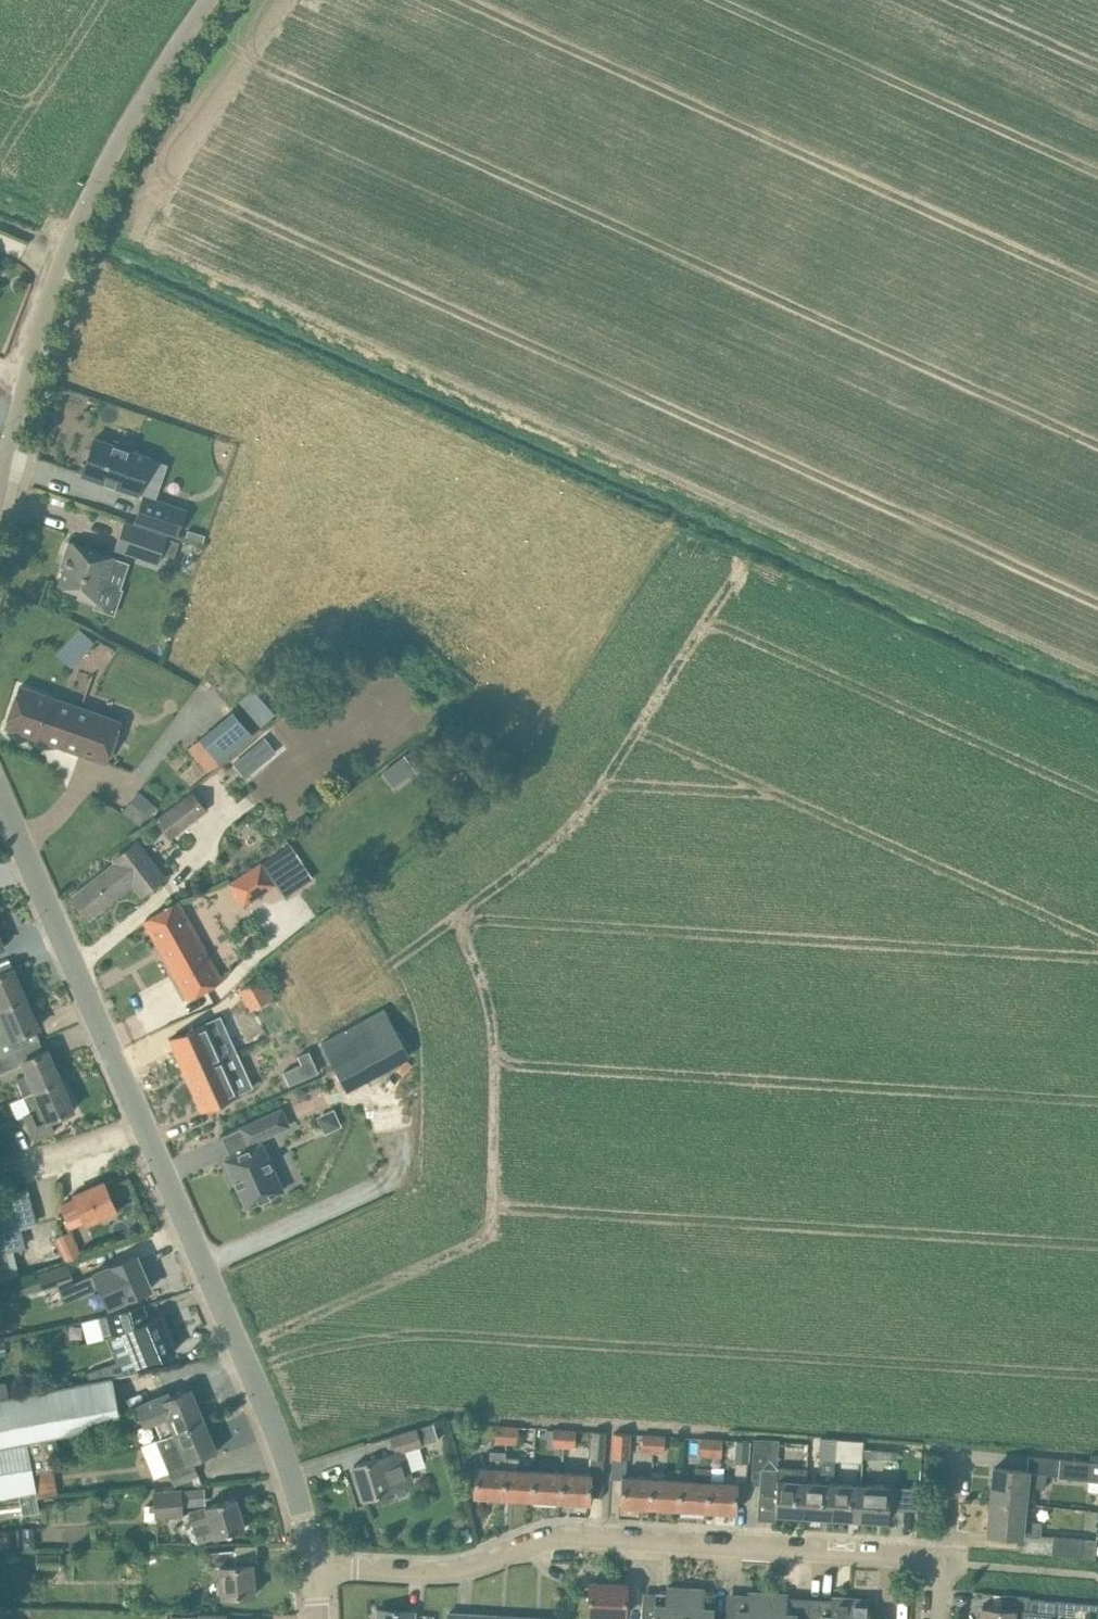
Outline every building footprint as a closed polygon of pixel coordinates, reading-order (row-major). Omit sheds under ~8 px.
[(138,494),(151,457),(129,450),(131,445),(115,439),(113,444),(95,437),(82,474),(138,494)] [(187,509),(143,494),(134,521),(178,536),(187,509)] [(125,521),(116,549),(158,563),(161,553),(167,537),(167,535),(125,521)] [(167,537),(161,553),(174,558),(179,541),(167,537)] [(117,557),(90,548),(69,541),(64,556),(68,557),(59,584),(80,591),(78,596),(96,603),(103,583),(107,584),(117,557)] [(101,646),(90,631),(62,651),(72,666),(101,646)] [(118,721),(40,693),(20,686),(6,726),(104,761),(118,721)] [(275,714),(254,689),(240,701),(261,726),(275,714)] [(235,712),(201,739),(206,745),(219,762),(253,735),(237,715),(235,712)] [(264,736),(249,749),(261,764),(277,751),(264,736)] [(404,753),(382,770),(393,786),(417,769),(404,753)] [(171,838),(209,809),(194,789),(156,819),(171,838)] [(156,808),(140,792),(124,809),(139,825),(156,808)] [(137,841),(115,859),(117,861),(72,896),(89,918),(133,883),(142,894),(164,877),(137,841)] [(279,851),(229,882),(243,904),(275,885),(272,880),(290,869),(279,851)] [(177,902),(164,909),(146,919),(190,998),(221,981),(177,902)] [(25,997),(12,968),(0,973),(0,1008),(25,997)] [(262,979),(240,991),(250,1009),(272,997),(262,979)] [(25,997),(0,1008),(0,1057),(10,1053),(27,1045),(22,1034),(38,1027),(25,997)] [(344,1088),(418,1049),(392,1000),(318,1038),(344,1088)] [(221,1015),(171,1038),(203,1109),(223,1100),(237,1093),(253,1086),(241,1059),(221,1015)] [(19,1061),(25,1075),(17,1079),(24,1095),(60,1079),(48,1049),(19,1061)] [(302,1064),(284,1071),(290,1085),(319,1072),(309,1051),(298,1056),(302,1064)] [(10,1053),(0,1057),(0,1072),(15,1066),(10,1053)] [(73,1109),(60,1079),(24,1095),(33,1116),(26,1119),(35,1139),(55,1131),(50,1119),(73,1109)] [(225,1159),(247,1206),(283,1190),(262,1142),(260,1143),(258,1139),(288,1125),(281,1109),(241,1127),(249,1143),(252,1141),(254,1146),(225,1159)] [(115,1214),(114,1210),(116,1209),(104,1181),(74,1194),(76,1197),(61,1204),(72,1228),(102,1216),(103,1220),(115,1214)] [(27,1188),(0,1192),(0,1251),(23,1246),(19,1226),(35,1223),(27,1188)] [(111,1266),(74,1282),(79,1295),(99,1287),(108,1307),(125,1300),(131,1298),(150,1289),(135,1254),(115,1263),(110,1265),(111,1266)] [(39,1275),(18,1283),(21,1294),(42,1287),(73,1277),(69,1264),(38,1273),(39,1275)] [(143,1305),(90,1320),(95,1336),(104,1333),(104,1334),(105,1339),(125,1333),(129,1343),(127,1343),(136,1365),(148,1361),(175,1350),(161,1315),(148,1320),(143,1305)] [(0,1397),(0,1445),(25,1440),(28,1440),(47,1436),(52,1435),(88,1429),(87,1421),(119,1415),(119,1414),(86,1420),(79,1384),(146,1371),(146,1370),(120,1375),(69,1384),(33,1391),(0,1397)] [(162,1437),(204,1419),(191,1388),(163,1400),(161,1395),(132,1407),(135,1417),(143,1423),(155,1418),(162,1437)] [(217,1451),(204,1419),(162,1437),(156,1439),(174,1484),(199,1474),(193,1461),(217,1451)] [(438,1439),(433,1423),(391,1436),(396,1451),(354,1464),(364,1497),(391,1489),(390,1487),(412,1481),(402,1450),(438,1439)] [(506,1443),(508,1426),(497,1425),(495,1442),(506,1443)] [(520,1427),(508,1426),(506,1443),(518,1445),(520,1427)] [(564,1447),(565,1429),(554,1429),(553,1447),(564,1447)] [(576,1430),(565,1429),(564,1447),(575,1448),(576,1430)] [(606,1431),(592,1430),(591,1458),(604,1459),(606,1431)] [(631,1434),(613,1433),(611,1458),(629,1459),(631,1434)] [(652,1452),(653,1434),(642,1433),(641,1452),(652,1452)] [(653,1434),(652,1452),(664,1453),(665,1435),(653,1434)] [(710,1457),(711,1438),(700,1438),(699,1456),(710,1457)] [(723,1439),(711,1438),(710,1457),(722,1458),(723,1439)] [(753,1438),(752,1466),(763,1467),(769,1459),(771,1439),(753,1438)] [(834,1483),(835,1460),(836,1439),(820,1438),(818,1460),(823,1460),(822,1482),(806,1481),(804,1516),(831,1517),(834,1483)] [(750,1440),(737,1439),(735,1463),(749,1464),(750,1440)] [(863,1441),(836,1439),(835,1460),(862,1462),(863,1441)] [(0,1445),(0,1497),(37,1491),(28,1440),(25,1440),(0,1445)] [(882,1449),(864,1448),(862,1468),(880,1470),(882,1449)] [(503,1497),(505,1468),(506,1456),(506,1452),(490,1450),(489,1467),(476,1466),(474,1495),(503,1497)] [(1059,1477),(1087,1479),(1089,1480),(1097,1480),(1097,1455),(1089,1455),(1089,1461),(1061,1458),(1059,1473),(1059,1475),(1059,1477)] [(532,1499),(534,1470),(519,1469),(519,1457),(506,1456),(505,1468),(503,1497),(532,1499)] [(806,1481),(807,1467),(779,1466),(779,1468),(761,1467),(759,1496),(776,1497),(775,1514),(804,1516),(806,1481)] [(694,1480),(680,1479),(678,1508),(707,1510),(709,1481),(709,1467),(695,1467),(694,1480)] [(991,1500),(1024,1503),(1026,1486),(1045,1488),(1047,1473),(1028,1471),(994,1467),(991,1500)] [(562,1471),(534,1470),(532,1499),(560,1500),(562,1471)] [(592,1473),(562,1471),(560,1500),(590,1502),(592,1473)] [(620,1504),(650,1506),(651,1477),(622,1475),(620,1504)] [(680,1479),(651,1477),(650,1506),(678,1508),(680,1479)] [(738,1483),(709,1481),(707,1510),(736,1511),(738,1483)] [(861,1485),(834,1483),(831,1517),(859,1519),(861,1485)] [(890,1487),(861,1485),(859,1519),(888,1521),(890,1487)] [(180,1490),(153,1492),(156,1517),(182,1514),(180,1490)] [(193,1523),(189,1529),(192,1539),(199,1541),(245,1528),(235,1496),(206,1505),(207,1507),(190,1512),(193,1523)] [(1024,1503),(991,1500),(988,1532),(1021,1535),(1021,1534),(1040,1536),(1042,1522),(1023,1520),(1024,1503)] [(34,1527),(21,1528),(23,1548),(35,1548),(34,1527)] [(1096,1539),(1083,1538),(1053,1535),(1052,1553),(1095,1557),(1096,1539)] [(235,1549),(214,1550),(209,1550),(210,1566),(219,1567),(221,1596),(255,1593),(253,1563),(236,1564),(235,1549)] [(626,1599),(627,1583),(590,1582),(588,1614),(591,1614),(590,1618),(608,1618),(608,1615),(625,1616),(626,1599)] [(641,1618),(683,1618),(685,1587),(667,1586),(666,1604),(655,1604),(655,1615),(642,1615),(641,1618)] [(685,1587),(683,1618),(712,1618),(713,1607),(702,1607),(704,1588),(685,1587)] [(768,1592),(750,1591),(749,1609),(739,1609),(738,1618),(767,1618),(768,1592)] [(768,1592),(767,1618),(796,1618),(796,1612),(785,1612),(787,1593),(768,1592)] [(980,1618),(1033,1618),(1033,1615),(1037,1611),(1054,1613),(1055,1600),(1029,1597),(1003,1595),(1002,1608),(992,1607),(982,1606),(980,1618)] [(851,1598),(833,1596),(832,1615),(821,1614),(821,1618),(850,1618),(851,1598)] [(851,1598),(850,1618),(879,1618),(868,1617),(869,1599),(851,1598)] [(415,1611),(377,1609),(377,1618),(414,1618),(415,1611)]
